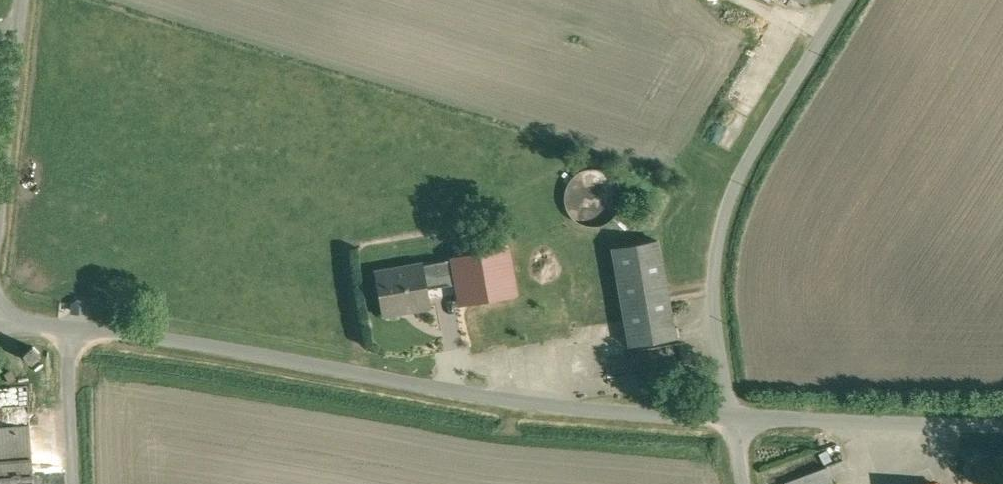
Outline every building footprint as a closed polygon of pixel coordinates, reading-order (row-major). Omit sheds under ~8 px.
[(621,200),(621,190),(617,181),(610,174),(601,170),(591,169),(581,171),(572,177),(566,186),(564,197),(566,208),(572,217),(578,222),(584,224),(594,226),(604,223),(612,218),(618,210),(621,200)] [(655,240),(614,248),(633,346),(674,338),(655,240)] [(506,248),(451,258),(454,279),(459,303),(514,293),(506,248)] [(451,258),(373,272),(380,311),(407,306),(408,309),(428,305),(424,285),(454,279),(451,258)] [(29,351),(25,355),(32,363),(40,355),(33,347),(29,351)] [(0,428),(0,483),(34,483),(30,426),(0,428)] [(785,483),(786,483),(834,483),(827,467),(785,483)]
